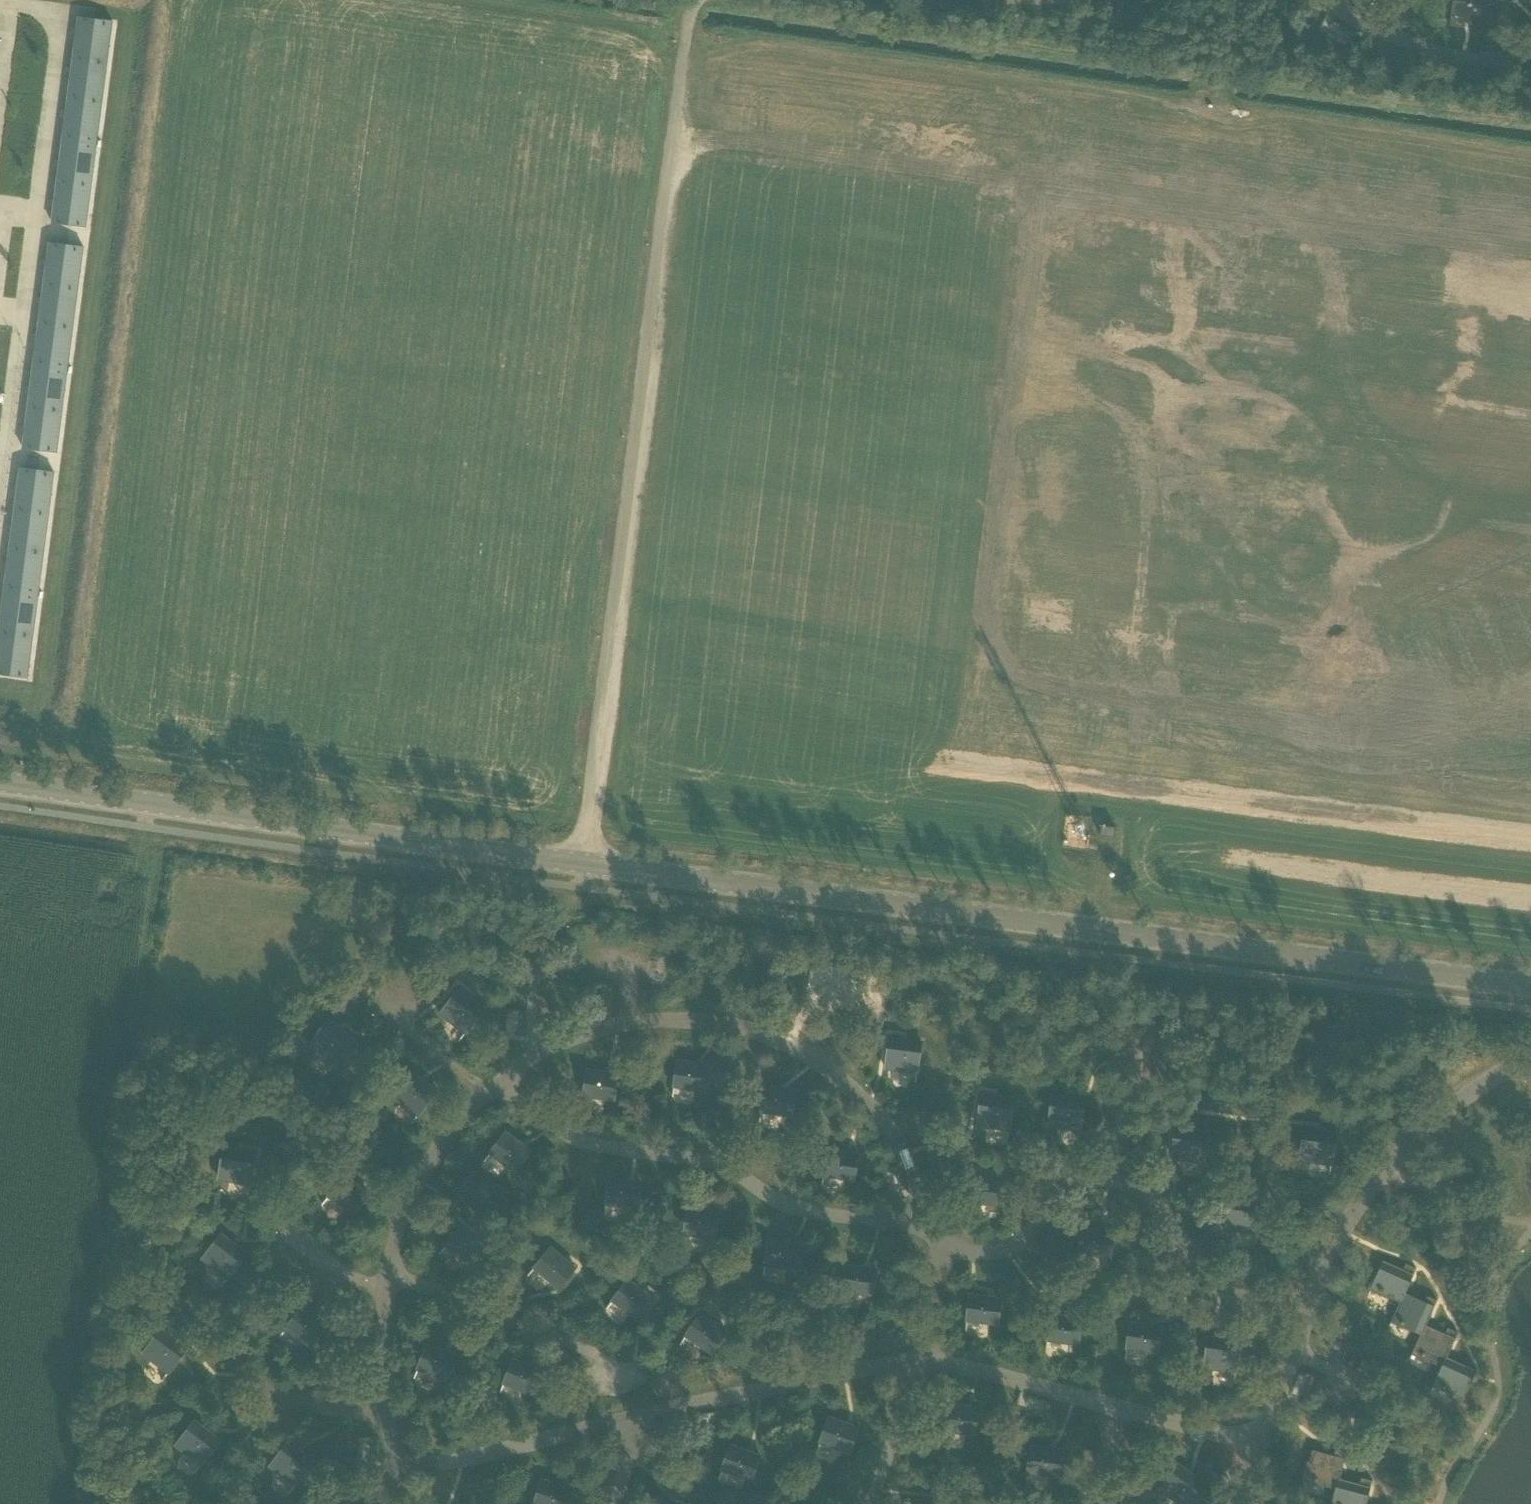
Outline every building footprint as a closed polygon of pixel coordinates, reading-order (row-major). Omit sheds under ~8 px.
[(1498,0),(1469,0),(1469,4),(1453,1),(1450,27),(1464,29),(1465,24),(1483,26),(1483,21),(1503,24),(1504,16),(1510,16),(1512,3),(1498,1),(1498,0)] [(80,18),(75,58),(109,63),(114,22),(80,18)] [(70,97),(104,101),(109,63),(75,58),(70,97)] [(104,101),(70,97),(65,135),(99,140),(104,101)] [(99,140),(65,135),(63,145),(97,149),(99,140)] [(58,183),(92,188),(97,149),(63,145),(58,183)] [(92,188),(58,183),(53,223),(87,228),(92,188)] [(45,283),(79,288),(85,248),(51,243),(45,283)] [(40,322),(74,326),(79,288),(45,283),(40,322)] [(35,361),(69,365),(74,326),(40,322),(35,361)] [(69,365),(35,361),(34,370),(68,374),(69,365)] [(68,374),(34,370),(29,409),(63,413),(68,374)] [(63,413),(29,409),(24,449),(58,453),(63,413)] [(16,509),(50,513),(55,473),(21,469),(16,509)] [(50,513),(16,509),(11,547),(45,552),(50,513)] [(11,547),(6,586),(40,590),(45,552),(11,547)] [(5,595),(39,600),(40,590),(6,586),(5,595)] [(39,600),(5,595),(0,630),(0,634),(34,638),(39,600)] [(34,638),(0,634),(0,675),(28,678),(34,638)] [(1101,836),(1111,837),(1115,837),(1116,827),(1102,825),(1101,836)] [(485,1009),(460,989),(441,1014),(465,1033),(460,1040),(460,1041),(485,1009)] [(329,1020),(310,1045),(335,1064),(329,1071),(330,1072),(355,1039),(329,1020)] [(916,1082),(917,1083),(922,1042),(890,1038),(886,1069),(917,1073),(916,1082)] [(678,1060),(673,1096),(674,1097),(675,1087),(705,1091),(709,1065),(678,1060)] [(588,1069),(583,1105),(584,1106),(585,1096),(615,1100),(619,1074),(588,1069)] [(412,1071),(393,1096),(418,1115),(412,1123),(413,1123),(438,1090),(412,1071)] [(765,1085),(760,1121),(761,1122),(762,1112),(792,1116),(796,1090),(765,1085)] [(982,1094),(978,1125),(1009,1129),(1007,1139),(1008,1139),(1014,1099),(982,1094)] [(1079,1140),(1080,1140),(1085,1100),(1053,1095),(1049,1126),(1080,1130),(1079,1140)] [(1176,1127),(1172,1158),(1203,1162),(1202,1172),(1203,1172),(1208,1131),(1176,1127)] [(1331,1174),(1332,1164),(1336,1133),(1304,1129),(1300,1160),(1331,1164),(1330,1174),(1331,1174)] [(506,1132),(484,1161),(485,1162),(491,1154),(516,1172),(532,1151),(506,1132)] [(256,1153),(224,1148),(219,1179),(250,1184),(249,1193),(250,1194),(256,1153)] [(828,1149),(822,1185),(823,1185),(825,1176),(855,1180),(859,1154),(828,1149)] [(345,1175),(323,1204),(323,1205),(330,1197),(353,1215),(370,1194),(345,1175)] [(968,1175),(964,1212),(965,1212),(966,1202),(996,1205),(999,1179),(968,1175)] [(610,1178),(605,1214),(606,1214),(607,1204),(638,1209),(641,1182),(610,1178)] [(1257,1243),(1258,1233),(1263,1202),(1231,1198),(1227,1229),(1258,1233),(1256,1243),(1257,1243)] [(720,1212),(689,1208),(683,1244),(684,1244),(685,1234),(716,1239),(720,1212)] [(463,1225),(440,1253),(440,1254),(447,1246),(470,1266),(487,1245),(463,1225)] [(1083,1227),(1079,1263),(1081,1253),(1111,1257),(1114,1231),(1083,1227)] [(248,1254),(222,1234),(203,1259),(228,1278),(222,1286),(248,1254)] [(769,1239),(764,1275),(765,1275),(766,1265),(796,1270),(800,1243),(769,1239)] [(552,1247),(528,1275),(529,1276),(535,1268),(559,1288),(576,1267),(552,1247)] [(1405,1293),(1416,1269),(1407,1264),(1404,1270),(1384,1261),(1372,1287),(1369,1294),(1370,1294),(1373,1287),(1381,1290),(1380,1291),(1383,1293),(1384,1291),(1393,1295),(1391,1298),(1400,1302),(1401,1302),(1405,1293)] [(846,1265),(841,1301),(842,1301),(843,1291),(873,1295),(877,1269),(846,1265)] [(629,1279),(607,1309),(608,1309),(613,1301),(638,1319),(654,1298),(629,1279)] [(1425,1302),(1405,1293),(1401,1302),(1400,1302),(1390,1326),(1391,1326),(1394,1319),(1401,1322),(1401,1323),(1404,1325),(1405,1324),(1413,1328),(1412,1330),(1421,1334),(1422,1335),(1426,1325),(1437,1301),(1427,1296),(1425,1302)] [(971,1294),(966,1330),(967,1330),(968,1321),(998,1324),(1002,1298),(971,1294)] [(303,1307),(280,1336),(281,1336),(287,1329),(311,1347),(328,1327),(303,1307)] [(701,1314),(681,1344),(681,1345),(687,1336),(712,1353),(727,1331),(701,1314)] [(1049,1340),(1079,1344),(1082,1318),(1051,1314),(1046,1350),(1047,1350),(1049,1340)] [(1131,1322),(1126,1358),(1127,1358),(1128,1348),(1158,1352),(1162,1326),(1131,1322)] [(1447,1357),(1458,1333),(1448,1328),(1446,1334),(1426,1325),(1422,1335),(1421,1334),(1411,1358),(1412,1358),(1415,1351),(1422,1354),(1422,1355),(1425,1357),(1425,1356),(1434,1360),(1433,1362),(1442,1366),(1443,1367),(1447,1357)] [(188,1348),(162,1329),(144,1354),(168,1372),(163,1380),(163,1381),(188,1348)] [(1235,1381),(1236,1371),(1241,1341),(1209,1337),(1204,1368),(1235,1372),(1234,1381),(1235,1381)] [(428,1344),(414,1378),(415,1378),(419,1369),(447,1380),(457,1356),(428,1344)] [(1443,1367),(1442,1366),(1432,1390),(1436,1383),(1443,1386),(1442,1388),(1446,1389),(1446,1388),(1455,1392),(1451,1400),(1461,1405),(1477,1371),(1447,1357),(1443,1367)] [(514,1359),(500,1393),(501,1393),(505,1384),(533,1395),(543,1370),(514,1359)] [(948,1404),(943,1440),(944,1441),(945,1431),(976,1434),(979,1408),(948,1404)] [(830,1417),(817,1451),(818,1452),(821,1442),(850,1453),(859,1428),(830,1417)] [(221,1440),(196,1421),(176,1445),(201,1465),(195,1472),(196,1473),(221,1440)] [(289,1441),(270,1466),(295,1485),(290,1493),(315,1461),(289,1441)] [(731,1445),(719,1479),(720,1479),(723,1470),(752,1480),(761,1455),(731,1445)] [(1062,1450),(1031,1446),(1027,1482),(1028,1483),(1029,1473),(1059,1476),(1062,1450)] [(1339,1479),(1340,1479),(1347,1453),(1336,1450),(1335,1456),(1313,1450),(1304,1485),(1305,1485),(1307,1478),(1314,1480),(1314,1481),(1318,1482),(1318,1481),(1327,1483),(1326,1486),(1336,1489),(1337,1489),(1339,1479)] [(1205,1483),(1179,1464),(1161,1489),(1181,1503),(1190,1503),(1205,1483)] [(1372,1481),(1362,1478),(1360,1484),(1340,1479),(1339,1479),(1337,1489),(1336,1489),(1332,1503),(1366,1503),(1372,1481)] [(534,1503),(568,1503),(573,1489),(543,1479),(534,1503)]
